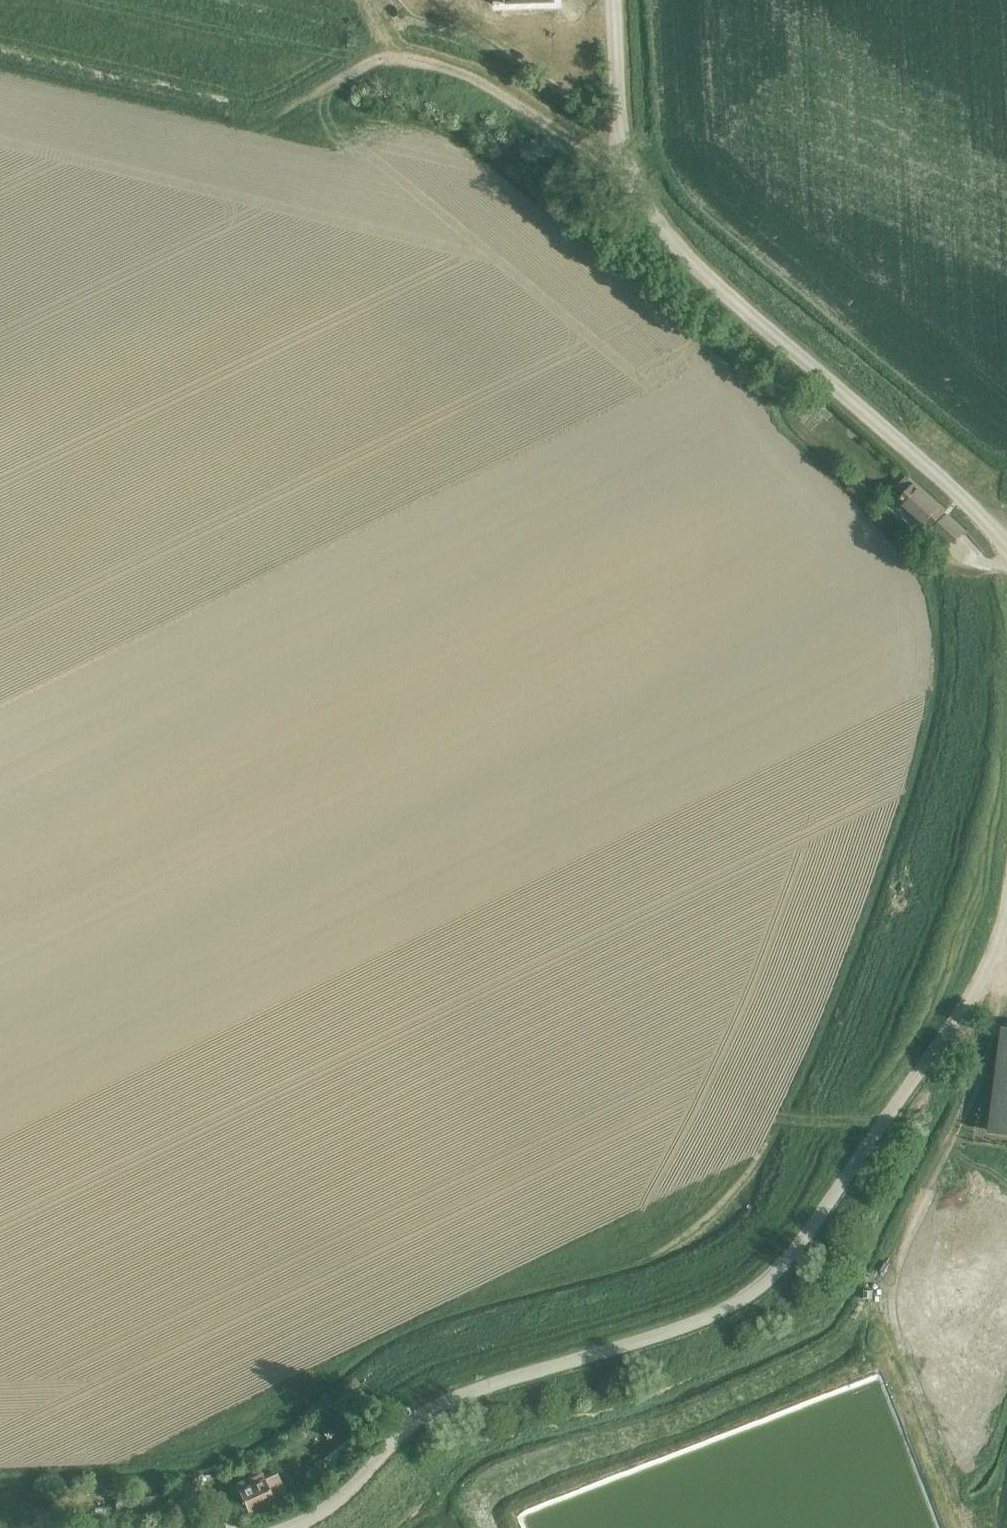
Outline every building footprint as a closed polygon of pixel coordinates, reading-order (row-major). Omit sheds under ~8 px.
[(907,493),(898,504),(929,529),(930,529),(947,545),(951,540),(955,543),(966,531),(945,512),(914,485),(906,479),(899,487),(907,493)] [(1006,1133),(1006,1031),(1004,1030),(991,1131),(1006,1133)] [(286,1497),(272,1468),(245,1481),(248,1488),(238,1493),(248,1514),(286,1497)]
